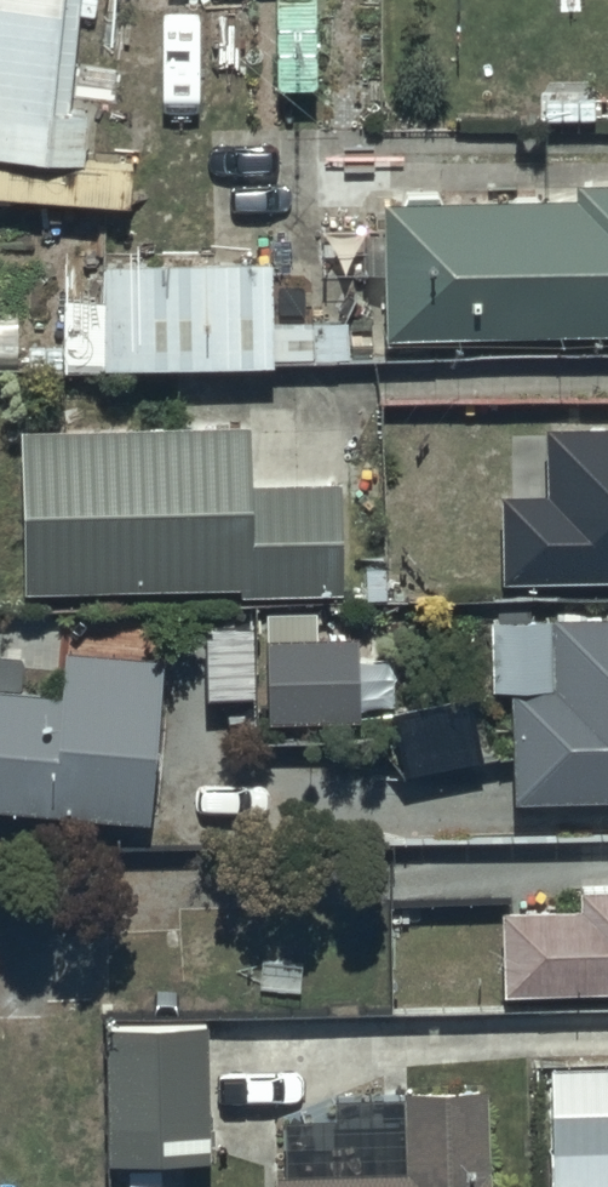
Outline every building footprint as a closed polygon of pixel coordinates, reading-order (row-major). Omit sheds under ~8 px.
[(71,48),(74,0),(0,0),(0,44),(71,48)] [(388,184),(389,220),(368,221),(369,251),(390,251),(391,324),(607,320),(607,164),(582,165),(582,180),(388,184)] [(274,246),(109,249),(110,347),(276,344),(274,246)] [(259,405),(26,404),(26,568),(243,568),(243,578),(347,579),(347,466),(259,465),(259,405)] [(556,412),(556,479),(509,480),(510,559),(607,559),(607,412),(556,412)] [(556,596),(555,673),(518,672),(518,777),(607,776),(607,596),(556,596)] [(363,623),(272,623),(272,704),(363,704),(363,623)] [(79,639),(68,638),(66,681),(0,677),(0,793),(163,802),(172,644),(79,639)] [(506,888),(508,968),(607,966),(607,872),(581,872),(581,887),(506,888)] [(208,1027),(105,1028),(108,1168),(210,1167),(208,1027)] [(555,1047),(554,1133),(607,1133),(607,1048),(555,1047)] [(496,1063),(411,1064),(411,1083),(380,1084),(381,1103),(360,1126),(295,1127),(296,1149),(282,1149),(282,1186),(498,1186),(496,1063)]
